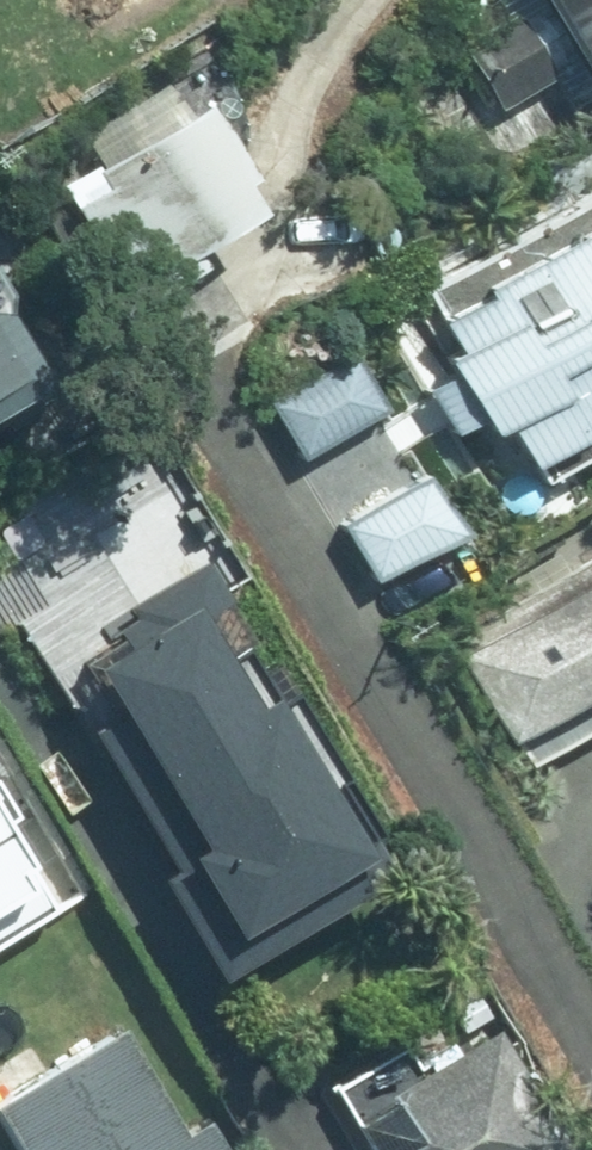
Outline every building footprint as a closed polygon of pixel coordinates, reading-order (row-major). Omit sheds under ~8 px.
[(591,27),(591,0),(576,0),(591,27)] [(532,7),(478,39),(515,100),(568,69),(532,7)] [(112,156),(76,177),(144,292),(218,248),(211,236),(282,194),(221,92),(200,104),(183,77),(96,128),(112,156)] [(462,304),(546,446),(591,419),(591,228),(462,304)] [(62,374),(0,269),(0,411),(62,374)] [(442,461),(353,513),(389,572),(477,520),(442,461)] [(402,865),(217,555),(137,602),(151,625),(94,658),(122,704),(94,720),(237,962),(402,865)] [(476,634),(530,726),(591,689),(591,566),(476,634)] [(63,901),(0,795),(0,938),(63,901)] [(353,1078),(395,1149),(583,1149),(589,1147),(512,1015),(434,1059),(422,1038),(353,1078)] [(10,1093),(43,1149),(242,1149),(219,1111),(195,1125),(135,1022),(10,1093)]
